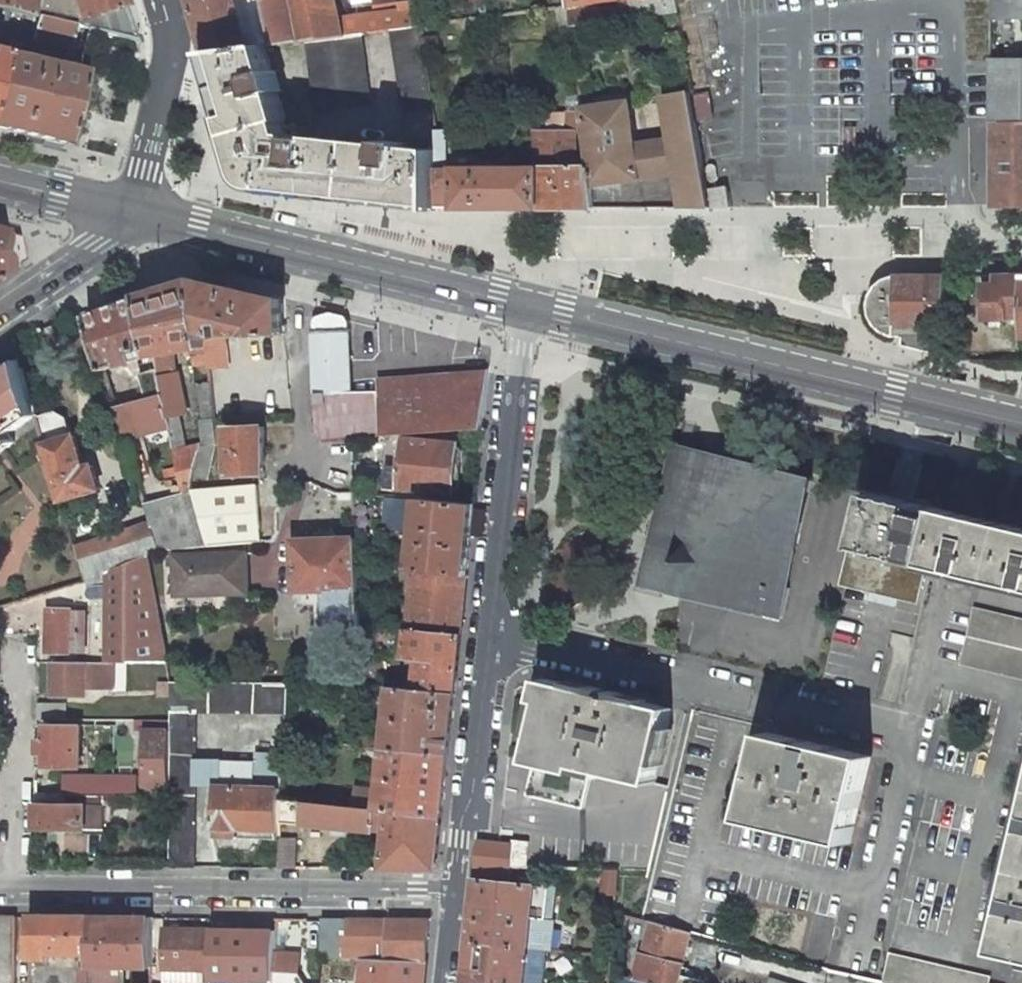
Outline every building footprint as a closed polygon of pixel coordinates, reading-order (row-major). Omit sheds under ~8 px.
[(8,8),(31,13),(39,15),(75,24),(86,26),(137,38),(135,32),(136,32),(126,0),(0,0),(0,6),(8,8)] [(207,53),(252,47),(238,0),(191,0),(207,53)] [(274,44),(307,40),(347,35),(344,20),(340,0),(265,0),(274,44)] [(344,20),(347,35),(361,33),(391,29),(418,26),(414,0),(411,0),(401,1),(403,12),(344,20)] [(570,26),(679,11),(677,0),(566,0),(567,8),(570,26)] [(992,18),(1021,19),(1021,0),(992,0),(992,18)] [(8,8),(0,6),(0,45),(8,8)] [(567,8),(559,9),(560,21),(561,21),(563,41),(572,40),(570,26),(567,8)] [(27,33),(34,34),(39,15),(31,13),(27,33)] [(75,24),(39,15),(34,34),(33,39),(70,48),(75,24)] [(75,24),(70,48),(81,50),(86,26),(75,24)] [(418,26),(391,29),(404,112),(433,108),(420,25),(418,26)] [(361,33),(347,35),(307,40),(316,108),(371,101),(361,33)] [(252,47),(207,53),(242,171),(260,191),(315,197),(411,207),(437,210),(436,151),(404,147),(405,143),(385,141),(384,145),(313,138),(313,140),(296,138),(296,136),(288,135),(284,121),(286,121),(278,92),(282,91),(276,72),(273,73),(265,46),(252,47)] [(0,58),(0,130),(22,135),(61,145),(78,77),(0,58)] [(992,60),(991,206),(1021,206),(1021,60),(992,60)] [(710,93),(697,95),(701,120),(713,118),(710,93)] [(708,190),(692,95),(665,99),(672,140),(672,142),(673,147),(657,149),(637,153),(635,138),(630,139),(628,127),(634,127),(630,100),(582,107),(583,111),(590,166),(591,166),(596,207),(645,207),(641,181),(646,180),(650,207),(711,207),(708,190)] [(436,151),(437,210),(595,207),(590,166),(583,111),(568,111),(569,130),(549,130),(549,121),(539,121),(539,130),(537,130),(538,162),(532,162),(533,167),(448,168),(448,130),(436,130),(436,151)] [(657,142),(656,146),(657,149),(673,147),(672,142),(672,140),(657,142)] [(708,190),(711,207),(730,207),(727,187),(708,190)] [(316,201),(294,199),(293,207),(315,209),(316,201)] [(0,232),(0,233),(7,272),(24,260),(20,237),(0,232)] [(907,335),(906,326),(947,326),(945,274),(896,276),(894,336),(905,335),(907,335)] [(1021,317),(1021,275),(1007,275),(1007,284),(998,284),(986,284),(986,319),(1007,318),(1007,317),(1021,317)] [(1007,284),(1007,275),(998,275),(998,284),(1007,284)] [(894,336),(896,276),(885,279),(877,286),(871,296),(870,300),(869,306),(871,317),(877,325),(884,332),(894,336)] [(142,297),(153,356),(175,352),(193,350),(207,347),(206,338),(197,279),(142,297)] [(240,289),(197,279),(206,338),(219,338),(218,323),(231,322),(231,338),(285,335),(283,298),(240,289)] [(104,371),(153,356),(142,297),(87,317),(104,371)] [(231,338),(231,322),(218,323),(219,338),(226,338),(231,338)] [(906,326),(907,335),(947,335),(947,326),(906,326)] [(350,329),(314,330),(316,391),(319,434),(326,442),(352,441),(352,439),(383,435),(380,391),(351,391),(350,329)] [(905,345),(947,354),(947,335),(907,335),(905,335),(905,345)] [(230,367),(226,338),(219,338),(206,338),(207,347),(210,364),(210,368),(230,367)] [(193,350),(195,366),(210,364),(207,347),(193,350)] [(16,349),(0,360),(0,453),(15,442),(9,434),(36,415),(16,349)] [(175,352),(153,356),(157,369),(164,394),(176,460),(182,493),(192,489),(195,475),(202,444),(201,444),(186,448),(180,414),(188,413),(180,376),(178,374),(175,352)] [(147,398),(164,394),(157,369),(140,373),(147,398)] [(453,371),(454,384),(380,391),(383,435),(482,428),(488,372),(453,371)] [(454,384),(453,371),(380,379),(380,391),(454,384)] [(200,419),(214,418),(211,381),(196,382),(199,419),(200,419)] [(134,472),(176,460),(164,394),(147,398),(117,407),(116,407),(134,472)] [(56,411),(37,417),(61,500),(99,490),(92,465),(84,467),(75,435),(73,436),(67,417),(56,411)] [(202,444),(217,443),(214,418),(200,419),(199,419),(196,419),(201,444),(202,444)] [(231,476),(266,474),(264,425),(228,427),(231,476)] [(455,488),(459,445),(459,442),(405,437),(402,467),(400,486),(455,490),(455,488)] [(209,477),(217,443),(202,444),(195,475),(209,477)] [(455,488),(461,489),(464,445),(459,445),(455,488)] [(707,451),(679,445),(651,565),(669,569),(665,587),(785,615),(791,587),(788,586),(813,479),(706,454),(707,451)] [(400,486),(402,467),(392,466),(390,485),(400,486)] [(263,540),(257,484),(192,489),(208,545),(263,540)] [(192,489),(182,493),(144,504),(149,523),(161,550),(208,545),(192,489)] [(933,563),(945,508),(868,490),(845,584),(923,603),(931,568),(933,563)] [(384,529),(417,531),(420,499),(387,496),(384,529)] [(468,575),(475,503),(420,499),(417,531),(413,570),(468,575)] [(945,508),(933,563),(1021,584),(1021,526),(945,508)] [(147,555),(161,550),(149,523),(76,546),(87,580),(109,571),(147,555)] [(361,628),(358,567),(357,538),(335,538),(317,539),(295,540),(297,590),(328,589),(329,629),(361,628)] [(176,595),(247,593),(246,552),(174,555),(176,595)] [(147,555),(109,571),(108,662),(114,662),(168,662),(147,555)] [(285,587),(285,558),(266,558),(266,587),(285,587)] [(931,568),(1021,589),(1021,584),(933,563),(931,568)] [(669,569),(651,565),(647,582),(665,587),(669,569)] [(468,575),(413,570),(407,629),(461,634),(468,575)] [(975,608),(962,664),(1021,678),(1021,619),(975,608)] [(49,651),(85,652),(87,612),(72,611),(72,609),(50,609),(49,651)] [(455,692),(461,634),(407,629),(404,657),(418,659),(417,680),(416,688),(455,692)] [(53,662),(53,697),(86,697),(86,688),(113,688),(114,662),(108,662),(53,662)] [(416,688),(417,680),(390,678),(389,686),(416,688)] [(655,782),(672,708),(545,678),(544,682),(540,699),(547,701),(539,735),(533,760),(537,761),(529,794),(554,799),(584,807),(593,767),(655,782)] [(160,694),(171,695),(172,682),(161,681),(160,694)] [(197,711),(286,712),(287,683),(172,682),(171,695),(171,719),(171,730),(171,785),(171,796),(170,866),(195,867),(197,711)] [(384,747),(448,754),(455,692),(416,688),(389,686),(384,747)] [(540,699),(532,734),(539,735),(547,701),(540,699)] [(38,719),(66,719),(66,704),(38,703),(38,719)] [(148,796),(171,796),(171,785),(171,730),(171,719),(136,719),(136,730),(147,730),(147,786),(149,786),(148,796)] [(47,767),(82,768),(81,725),(48,724),(48,740),(40,740),(40,752),(48,753),(47,767)] [(754,819),(775,733),(770,732),(749,818),(754,819)] [(848,841),(868,755),(775,733),(754,819),(848,841)] [(362,745),(372,746),(373,735),(362,734),(362,745)] [(378,807),(441,816),(448,754),(384,747),(378,807)] [(253,787),(280,788),(282,753),(255,752),(253,787)] [(848,841),(853,842),(873,756),(868,755),(848,841)] [(648,870),(669,787),(655,782),(593,767),(584,807),(554,799),(529,794),(504,789),(499,841),(514,843),(514,839),(530,841),(528,865),(605,869),(618,869),(648,870)] [(37,780),(36,793),(65,793),(108,795),(139,796),(138,776),(65,775),(65,781),(37,780)] [(253,787),(217,786),(215,836),(218,851),(260,851),(260,837),(280,838),(281,821),(282,798),(282,788),(280,788),(253,787)] [(36,793),(36,828),(86,829),(86,833),(106,834),(106,805),(65,802),(65,793),(36,793)] [(386,831),(381,869),(436,870),(441,816),(378,807),(282,798),(281,821),(375,832),(375,830),(386,831)] [(279,868),(295,868),(297,838),(280,838),(279,868)] [(476,869),(512,874),(513,867),(514,843),(499,841),(479,839),(476,869)] [(514,839),(514,843),(513,867),(528,868),(528,865),(530,841),(514,839)] [(1005,936),(1021,864),(1021,843),(1000,935),(1005,936)] [(1005,936),(1002,951),(1021,955),(1021,864),(1005,936)] [(618,869),(605,869),(604,893),(617,894),(618,869)] [(532,917),(535,885),(475,878),(468,941),(529,948),(532,917)] [(549,886),(535,885),(532,917),(546,918),(549,886)] [(0,915),(0,982),(16,982),(17,916),(0,915)] [(92,916),(31,916),(31,958),(49,958),(49,952),(91,952),(92,916)] [(153,917),(92,916),(91,952),(91,968),(90,981),(90,982),(122,982),(122,965),(153,966),(153,917)] [(431,918),(323,917),(323,955),(326,955),(341,955),(349,956),(380,957),(380,944),(387,944),(386,958),(427,959),(431,918)] [(553,919),(546,918),(532,917),(529,948),(550,950),(553,919)] [(653,922),(644,955),(642,954),(635,980),(652,982),(705,982),(706,981),(681,974),(691,932),(653,922)] [(211,969),(212,929),(166,928),(166,978),(169,980),(186,981),(186,969),(205,969),(211,969)] [(260,970),(260,930),(212,929),(211,969),(211,979),(220,980),(221,969),(252,970),(260,970)] [(275,953),(274,982),(306,982),(297,972),(298,954),(275,953)] [(891,953),(885,981),(893,982),(989,982),(991,977),(891,953)] [(326,955),(325,972),(340,973),(341,961),(341,955),(326,955)] [(380,957),(378,978),(370,977),(369,982),(425,982),(427,959),(386,958),(380,957)] [(85,981),(90,981),(91,968),(81,968),(80,981),(85,981)] [(205,969),(186,969),(186,981),(205,981),(205,969)] [(252,981),(252,970),(221,969),(220,980),(252,981)] [(325,972),(324,982),(339,982),(340,973),(325,972)]
